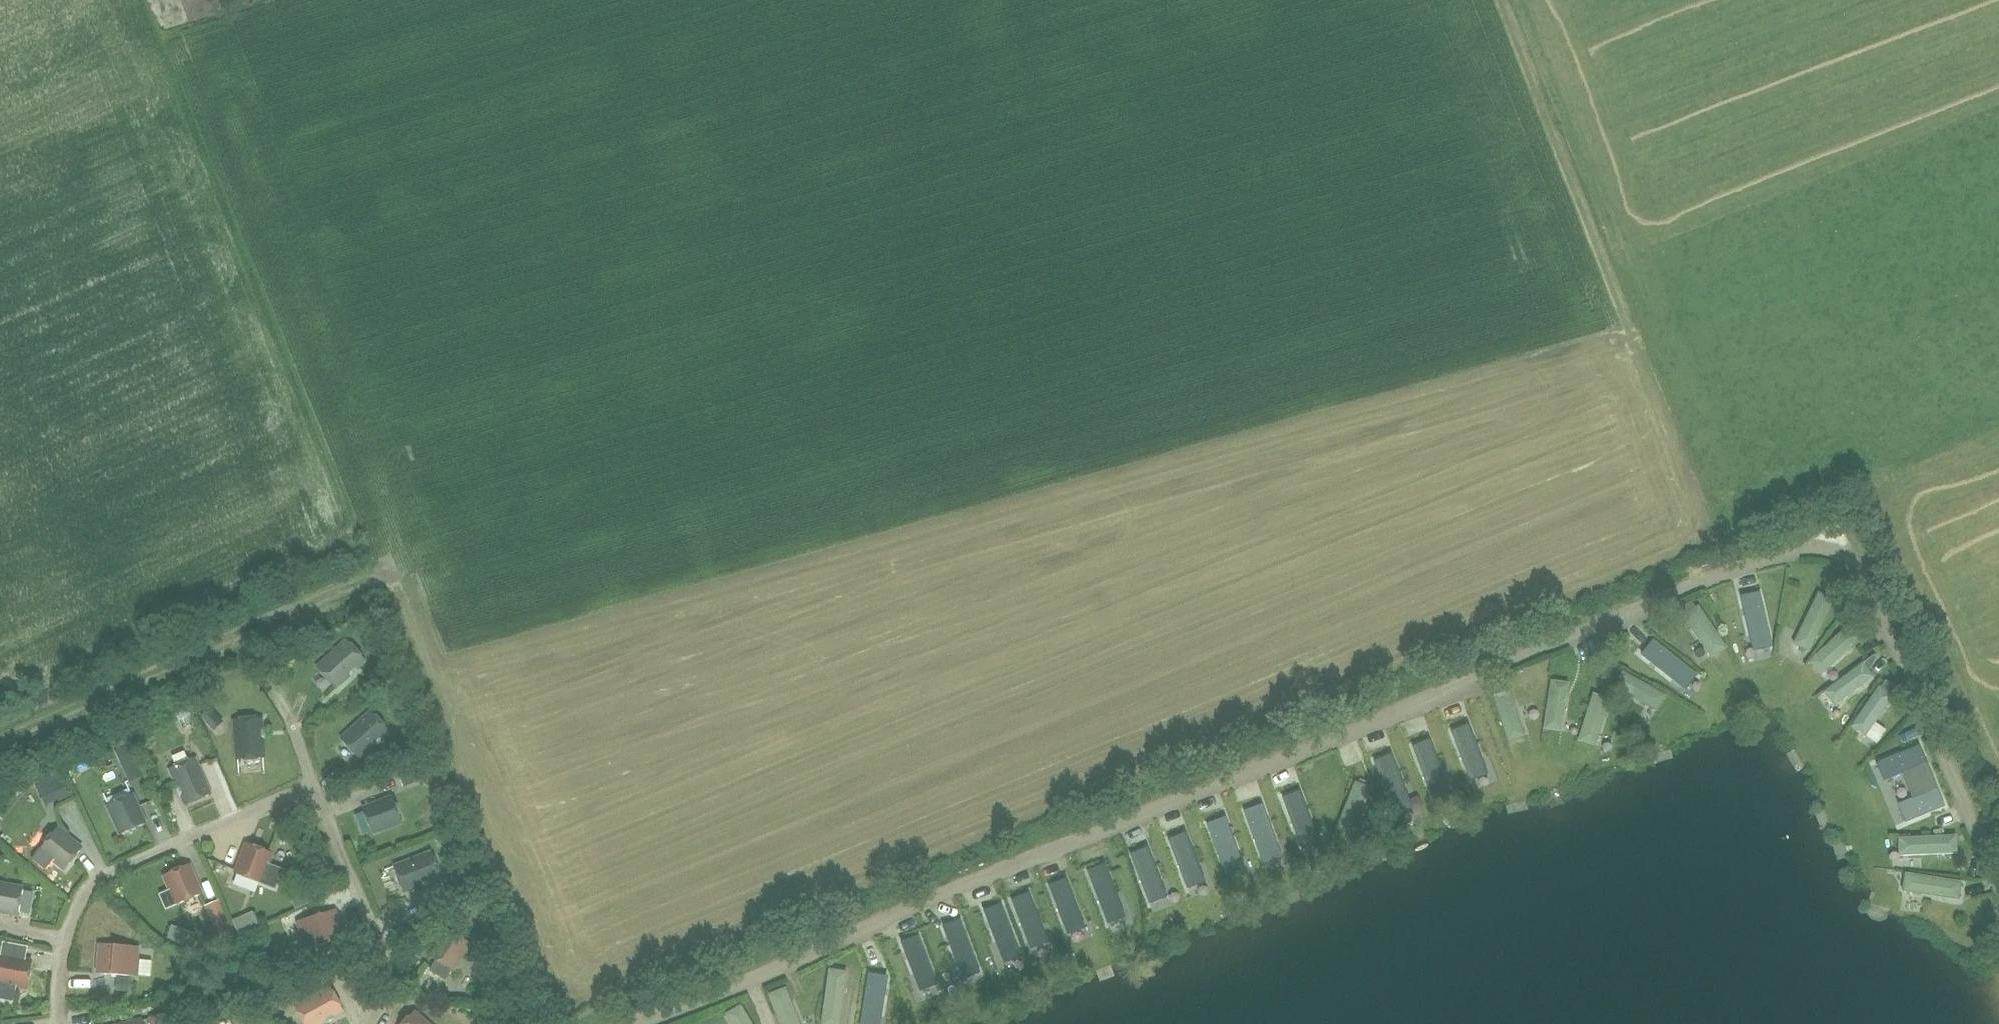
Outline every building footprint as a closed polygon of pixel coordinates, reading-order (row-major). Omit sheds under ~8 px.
[(1768,593),(1750,593),(1749,649),(1768,649),(1768,593)] [(1834,602),(1817,594),(1793,646),(1809,654),(1834,602)] [(1704,607),(1687,619),(1718,660),(1734,648),(1704,607)] [(1863,639),(1851,626),(1810,664),(1822,676),(1863,639)] [(335,688),(365,661),(346,640),(317,667),(335,688)] [(1699,670),(1660,640),(1650,653),(1690,682),(1699,670)] [(1870,679),(1860,666),(1824,694),(1834,707),(1870,679)] [(1676,695),(1631,672),(1623,688),(1667,710),(1676,695)] [(1577,683),(1559,680),(1553,730),(1573,731),(1577,683)] [(1517,689),(1501,695),(1518,743),(1536,736),(1517,689)] [(1893,699),(1879,689),(1852,728),(1867,738),(1893,699)] [(1620,698),(1602,693),(1589,741),(1607,746),(1620,698)] [(1475,701),(1458,710),(1482,754),(1499,746),(1475,701)] [(359,759),(389,732),(370,711),(341,738),(359,759)] [(236,760),(264,758),(261,718),(233,720),(236,760)] [(1886,742),(1895,730),(1885,723),(1876,735),(1886,742)] [(1463,766),(1421,736),(1410,752),(1452,780),(1463,766)] [(1899,804),(1906,821),(1943,805),(1918,746),(1878,763),(1885,780),(1902,773),(1913,799),(1899,804)] [(185,805),(210,794),(194,758),(169,769),(185,805)] [(1442,792),(1396,770),(1388,788),(1434,808),(1442,792)] [(59,802),(69,797),(61,780),(38,791),(45,805),(58,799),(59,802)] [(1382,789),(1363,782),(1346,830),(1368,836),(1382,789)] [(1292,834),(1274,787),(1256,794),(1273,839),(1292,834)] [(121,834),(145,824),(132,795),(108,805),(121,834)] [(372,834),(402,822),(392,798),(363,809),(372,834)] [(1253,843),(1232,798),(1215,807),(1235,852),(1253,843)] [(65,869),(81,849),(57,829),(40,849),(65,869)] [(1216,860),(1174,830),(1162,847),(1205,875),(1216,860)] [(1954,837),(1897,841),(1898,859),(1955,855),(1954,837)] [(267,864),(271,854),(247,844),(235,874),(276,889),(283,870),(267,864)] [(404,892),(441,878),(431,852),(393,866),(404,892)] [(165,909),(201,894),(188,865),(164,876),(170,890),(159,895),(165,909)] [(1096,872),(1077,871),(1072,920),(1092,922),(1096,872)] [(1209,896),(1161,872),(1154,889),(1202,911),(1209,896)] [(1966,882),(1910,874),(1907,891),(1963,900),(1966,882)] [(1139,882),(1120,877),(1106,924),(1125,929),(1139,882)] [(23,889),(0,884),(0,911),(18,914),(23,889)] [(1013,941),(984,901),(968,913),(995,952),(1013,941)] [(307,949),(343,938),(334,910),(298,921),(307,949)] [(452,970),(469,943),(446,929),(430,956),(452,970)] [(973,957),(931,929),(919,945),(961,971),(973,957)] [(135,976),(137,947),(99,944),(97,973),(135,976)] [(0,956),(0,958),(0,1000),(13,1002),(16,986),(26,988),(31,962),(0,956)] [(961,989),(916,965),(907,982),(951,1005),(961,989)] [(833,970),(825,1023),(844,1023),(850,972),(833,970)] [(889,985),(871,994),(884,1023),(905,1023),(889,985)] [(343,1011),(330,987),(294,1006),(304,1023),(320,1023),(343,1011)] [(791,989),(772,997),(783,1023),(804,1023),(791,989)] [(745,1007),(730,1016),(735,1023),(756,1023),(745,1007)] [(413,1012),(403,1023),(427,1023),(413,1012)]
